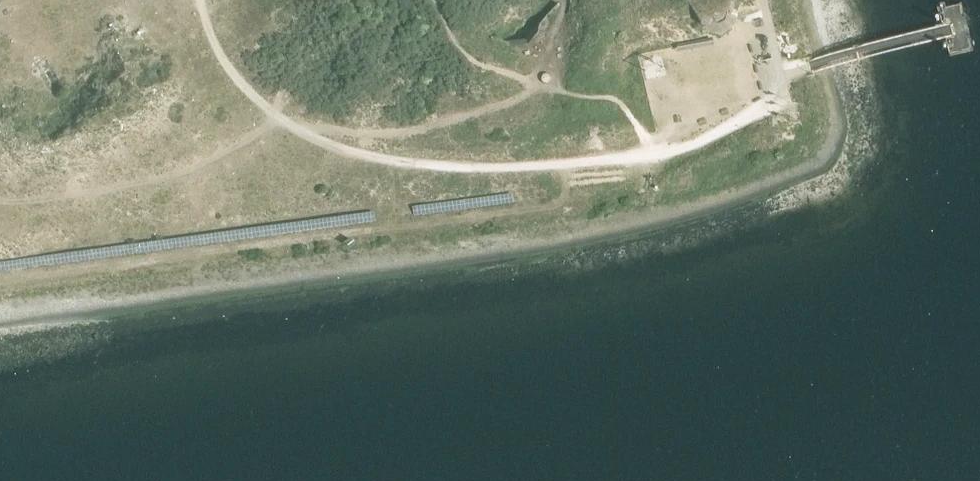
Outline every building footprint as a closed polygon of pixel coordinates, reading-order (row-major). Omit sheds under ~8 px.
[(733,0),(685,0),(689,6),(701,23),(709,25),(708,27),(701,29),(701,32),(705,33),(707,31),(721,35),(734,27),(737,19),(736,16),(735,12),(731,12),(735,3),(733,0)] [(61,86),(60,86),(74,105),(89,88),(88,88),(75,103),(61,86)]
